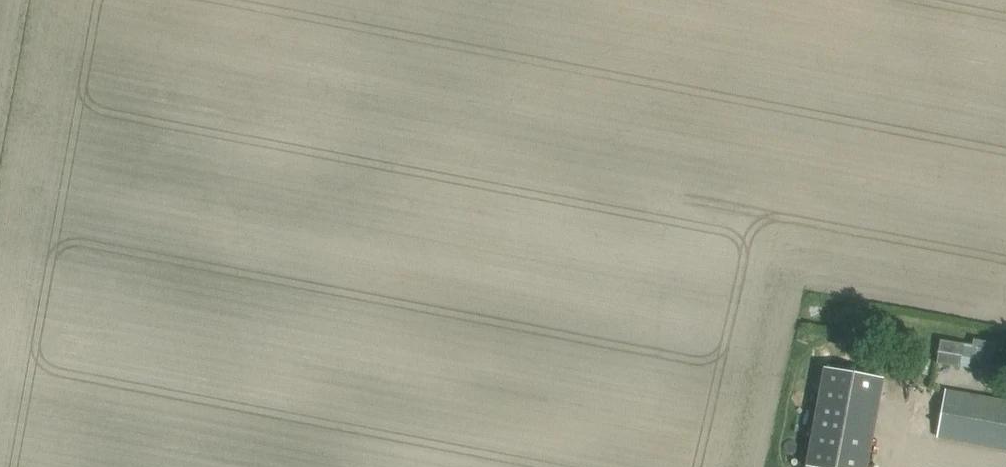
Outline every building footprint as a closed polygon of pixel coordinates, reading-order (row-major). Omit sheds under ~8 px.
[(940,339),(936,364),(960,368),(965,343),(940,339)] [(809,466),(867,466),(884,378),(824,367),(806,466),(809,466)] [(1005,449),(1005,401),(947,391),(939,437),(1005,449)]
